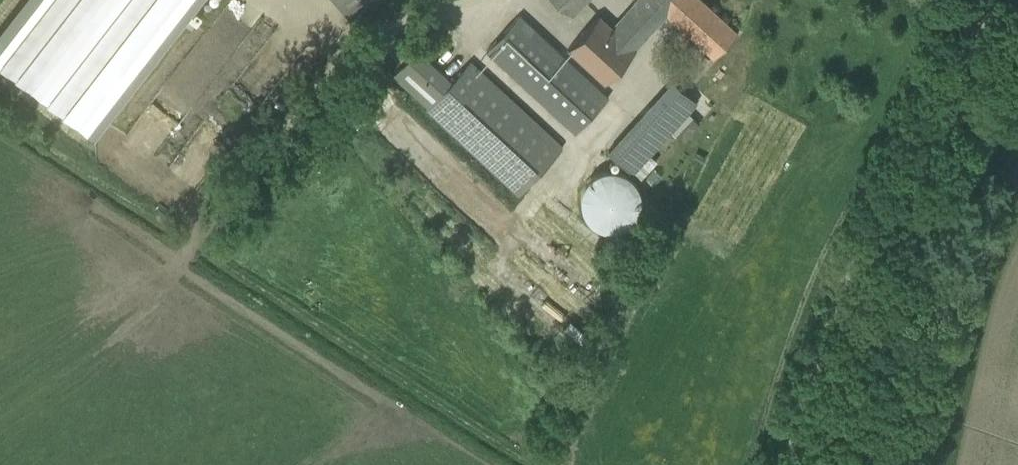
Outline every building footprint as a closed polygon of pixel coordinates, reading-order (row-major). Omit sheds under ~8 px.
[(0,28),(0,62),(94,135),(199,0),(21,0),(0,28)] [(350,20),(377,0),(336,0),(350,20)] [(571,14),(584,0),(557,0),(571,14)] [(604,83),(667,14),(714,57),(737,32),(702,0),(696,0),(684,13),(675,5),(679,0),(636,0),(611,26),(598,14),(566,49),(604,83)] [(486,50),(575,132),(608,97),(519,15),(486,50)] [(1016,48),(1017,48),(1017,30),(1008,41),(1016,48)] [(393,74),(428,107),(427,108),(519,193),(562,147),(469,62),(451,82),(416,49),(393,74)] [(634,171),(641,178),(657,160),(650,154),(665,138),(640,114),(607,149),(632,173),(634,171)] [(639,220),(650,184),(603,169),(586,220),(623,232),(628,217),(639,220)]
